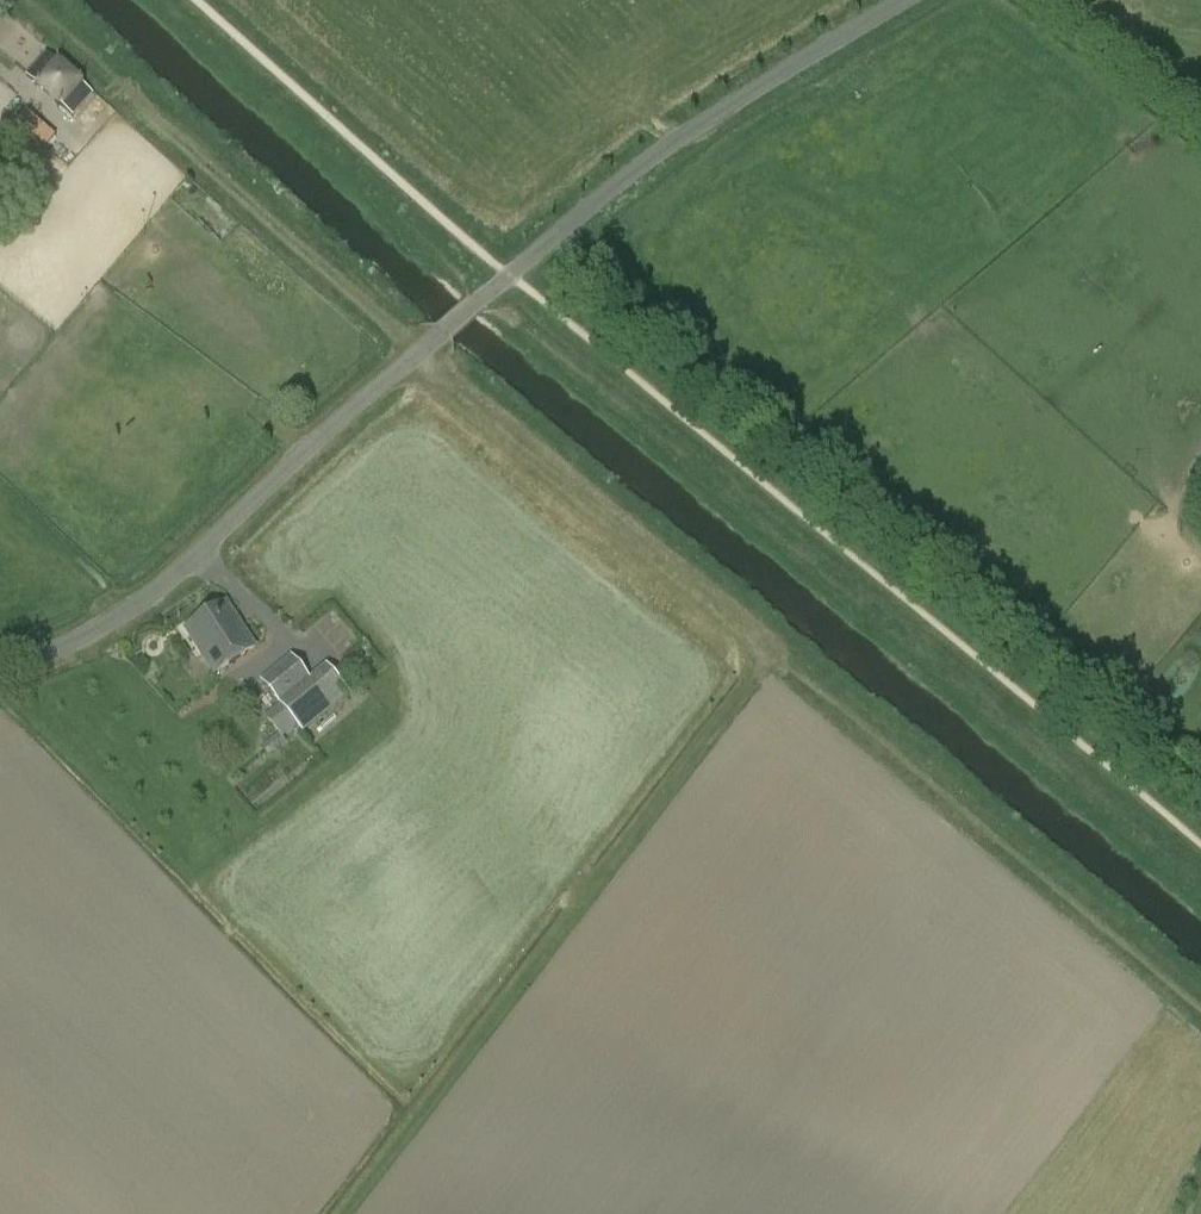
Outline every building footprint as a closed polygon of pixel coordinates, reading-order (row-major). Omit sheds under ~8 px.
[(73,117),(93,94),(46,53),(26,76),(36,84),(35,86),(61,109),(62,108),(73,117)] [(225,603),(185,628),(215,674),(255,649),(225,603)] [(259,681),(303,734),(351,694),(326,663),(310,677),(291,656),(259,681)]
